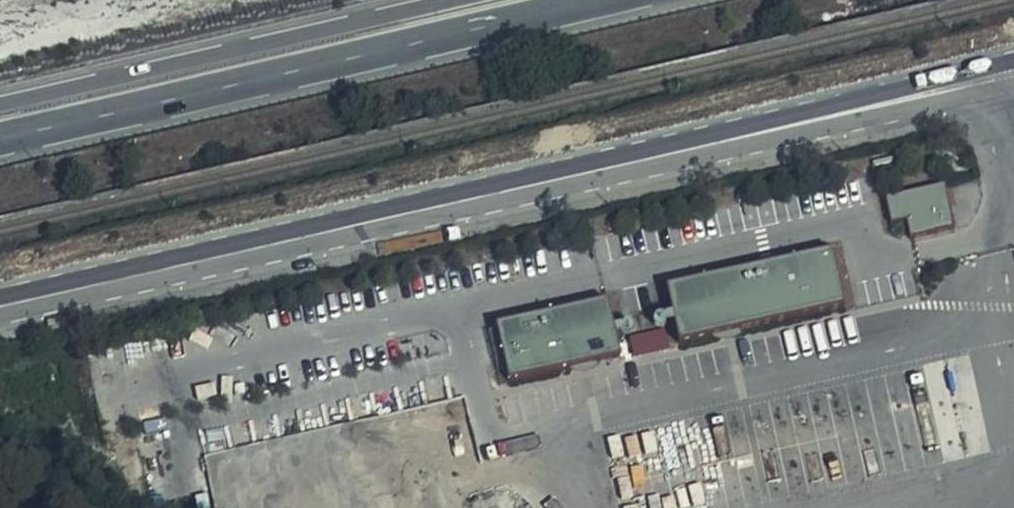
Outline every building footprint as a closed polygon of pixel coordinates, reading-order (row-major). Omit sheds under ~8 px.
[(941,187),(883,200),(889,227),(905,223),(909,240),(951,230),(941,187)] [(828,256),(664,293),(676,349),(841,312),(828,256)] [(605,306),(494,333),(507,386),(618,359),(605,306)] [(662,332),(627,339),(631,361),(666,355),(662,332)] [(325,430),(212,451),(220,494),(251,488),(247,470),(273,465),(272,460),(303,455),(303,454),(328,449),(325,430)]
